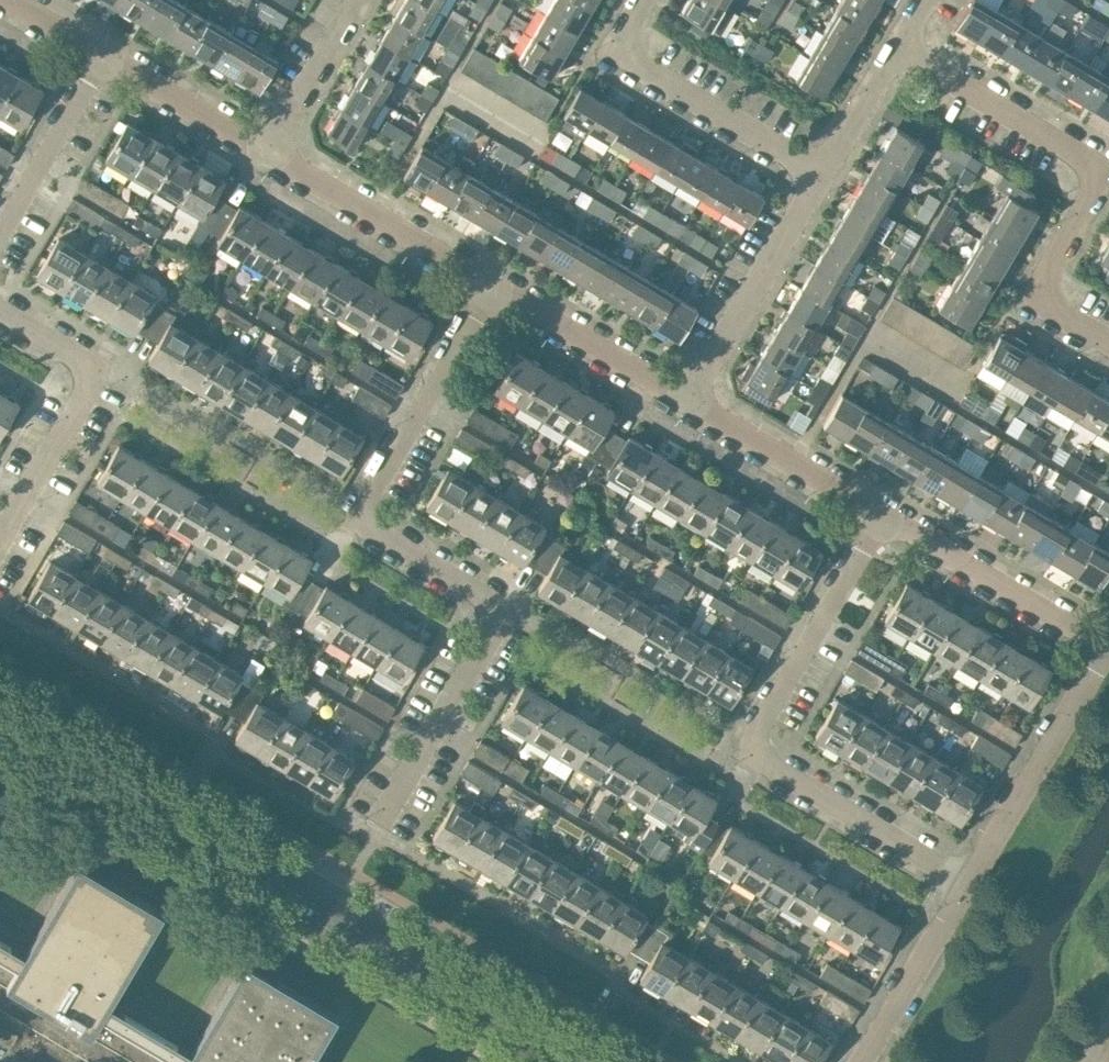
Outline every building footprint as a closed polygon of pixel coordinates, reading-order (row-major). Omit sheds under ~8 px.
[(121,9),(127,0),(106,0),(121,9)] [(144,22),(157,0),(127,0),(121,9),(144,22)] [(167,36),(186,5),(178,0),(157,0),(144,22),(167,36)] [(423,32),(437,9),(421,0),(405,0),(395,16),(423,32)] [(437,9),(442,0),(421,0),(437,9)] [(578,31),(591,8),(578,0),(553,0),(546,12),(578,31)] [(720,34),(734,10),(727,6),(717,0),(688,0),(681,11),(720,34)] [(772,17),(779,6),(770,0),(767,0),(761,10),(772,17)] [(798,17),(805,5),(796,0),(792,0),(786,10),(798,17)] [(864,25),(878,2),(874,0),(841,0),(836,9),(864,25)] [(979,39),(997,9),(982,0),(971,0),(956,25),(979,39)] [(1058,10),(1064,0),(1049,0),(1047,3),(1058,10)] [(1070,17),(1076,5),(1068,0),(1064,0),(1058,10),(1070,17)] [(469,12),(480,19),(487,8),(475,1),(469,12)] [(494,12),(506,19),(512,8),(501,1),(494,12)] [(258,13),(270,20),(276,9),(265,2),(258,13)] [(167,36),(190,50),(209,18),(186,5),(167,36)] [(270,20),(281,27),(288,15),(276,9),(270,20)] [(823,31),(851,48),(864,25),(836,9),(823,31)] [(979,39),(1002,53),(1020,23),(997,9),(979,39)] [(780,21),(791,28),(798,17),(786,10),(780,21)] [(488,24),(499,30),(506,19),(494,12),(488,24)] [(533,35),(564,53),(578,31),(546,12),(533,35)] [(382,38),(410,55),(423,32),(395,16),(382,38)] [(190,50),(213,63),(231,32),(209,18),(190,50)] [(1104,37),(1108,29),(1108,25),(1099,19),(1093,30),(1104,37)] [(1002,53),(1025,66),(1043,36),(1020,23),(1002,53)] [(809,54),(837,71),(851,48),(823,31),(809,54)] [(213,63),(236,77),(254,45),(231,32),(213,63)] [(448,47),(460,53),(466,42),(455,35),(448,47)] [(519,58),(550,77),(564,53),(533,35),(519,58)] [(744,47),(755,54),(762,43),(751,36),(744,47)] [(1025,66),(1048,80),(1065,50),(1043,36),(1025,66)] [(368,61),(396,78),(410,55),(382,38),(368,61)] [(755,54),(767,61),(773,50),(762,43),(755,54)] [(236,77),(259,90),(278,59),(254,45),(236,77)] [(442,58),(453,65),(460,53),(448,47),(442,58)] [(460,69),(471,76),(485,53),(474,47),(460,69)] [(1048,80),(1070,94),(1088,63),(1065,50),(1048,80)] [(471,76),(482,82),(495,59),(485,53),(471,76)] [(795,78),(823,94),(837,71),(809,54),(795,78)] [(482,82),(492,88),(506,66),(495,59),(482,82)] [(355,84),(383,101),(396,78),(368,61),(355,84)] [(1093,107),(1108,81),(1108,76),(1088,63),(1070,94),(1093,107)] [(17,74),(0,64),(0,104),(17,74)] [(492,88),(503,94),(516,72),(506,66),(492,88)] [(503,94),(513,101),(527,78),(516,72),(503,94)] [(20,125),(42,89),(17,74),(0,104),(0,113),(20,125)] [(513,101),(524,107),(537,84),(527,78),(513,101)] [(421,93),(433,99),(439,88),(428,81),(421,93)] [(1108,116),(1108,81),(1093,107),(1108,116)] [(341,107),(369,124),(383,101),(355,84),(341,107)] [(524,107),(534,113),(548,90),(537,84),(524,107)] [(581,138),(587,128),(603,100),(580,86),(557,124),(581,138)] [(534,113),(545,120),(559,97),(548,90),(534,113)] [(414,104),(426,111),(433,99),(421,93),(414,104)] [(587,128),(609,142),(626,113),(603,100),(587,128)] [(327,130),(355,147),(369,124),(341,107),(327,130)] [(609,142),(632,155),(649,127),(626,113),(609,142)] [(449,126),(460,133),(467,122),(456,115),(449,126)] [(105,158),(130,173),(152,136),(127,121),(105,158)] [(460,133),(472,140),(478,128),(467,122),(460,133)] [(883,150),(911,166),(925,143),(896,126),(883,150)] [(394,138),(405,145),(412,134),(401,127),(394,138)] [(632,155),(655,169),(672,141),(649,127),(632,155)] [(130,173),(154,187),(176,150),(152,136),(130,173)] [(387,150),(399,156),(405,145),(394,138),(387,150)] [(678,182),(695,154),(698,148),(684,140),(681,146),(672,141),(655,169),(678,182)] [(495,153),(506,160),(513,149),(501,142),(495,153)] [(403,176),(427,189),(445,158),(422,144),(403,176)] [(7,166),(14,153),(0,145),(0,162),(7,166)] [(506,160),(517,167),(524,155),(513,149),(506,160)] [(154,187),(178,201),(199,164),(176,150),(154,187)] [(551,162),(563,168),(570,157),(558,150),(551,162)] [(869,173),(897,189),(911,166),(883,150),(869,173)] [(450,203),(468,172),(475,160),(464,154),(457,165),(445,158),(427,189),(450,203)] [(678,182),(701,196),(717,168),(695,154),(678,182)] [(563,168),(574,175),(581,164),(570,157),(563,168)] [(946,171),(958,178),(964,167),(953,160),(946,171)] [(197,223),(209,230),(226,202),(215,195),(224,179),(199,164),(178,201),(201,215),(197,223)] [(958,178),(969,185),(976,173),(964,167),(958,178)] [(473,217),(491,185),(497,175),(486,168),(480,178),(468,172),(450,203),(473,217)] [(701,196),(724,209),(740,181),(717,168),(701,196)] [(540,180),(552,187),(558,176),(547,169),(540,180)] [(856,195),(884,212),(897,189),(869,173),(856,195)] [(993,215),(1024,234),(1038,210),(1027,204),(1034,193),(1002,173),(995,185),(1006,192),(993,215)] [(552,187),(563,194),(570,182),(558,176),(552,187)] [(77,189),(109,209),(117,196),(84,177),(77,189)] [(597,189),(608,195),(615,184),(604,177),(597,189)] [(724,209),(747,223),(764,195),(740,181),(724,209)] [(608,195),(620,202),(626,191),(615,184),(608,195)] [(473,217),(495,230),(514,199),(491,185),(473,217)] [(922,204),(933,211),(940,199),(929,192),(922,204)] [(842,218),(870,235),(884,212),(856,195),(842,218)] [(109,209),(121,216),(128,203),(117,196),(109,209)] [(586,207),(597,214),(604,203),(593,196),(586,207)] [(64,210),(97,229),(104,216),(72,197),(64,210)] [(495,230),(518,244),(537,212),(514,199),(495,230)] [(217,242),(242,257),(264,220),(239,205),(237,208),(226,202),(209,230),(220,237),(217,242)] [(597,214),(609,221),(615,209),(604,203),(597,214)] [(643,216),(654,222),(661,211),(650,204),(643,216)] [(915,215),(926,222),(933,211),(922,204),(915,215)] [(941,215),(952,222),(959,210),(947,204),(941,215)] [(654,222),(677,236),(684,225),(661,211),(654,222)] [(518,244),(541,257),(560,226),(537,212),(518,244)] [(934,226),(945,233),(952,222),(941,215),(934,226)] [(979,238),(1011,256),(1024,234),(993,215),(979,238)] [(828,241),(856,258),(870,235),(842,218),(828,241)] [(242,257),(266,271),(288,234),(264,220),(242,257)] [(144,230),(156,237),(161,228),(149,221),(144,230)] [(111,231),(123,239),(128,230),(116,223),(111,231)] [(632,234),(643,241),(650,230),(638,223),(632,234)] [(677,236),(700,249),(707,238),(684,225),(677,236)] [(541,257),(564,271),(583,239),(560,226),(541,257)] [(123,239),(135,246),(140,237),(128,230),(123,239)] [(643,241),(654,248),(661,237),(650,230),(643,241)] [(266,271),(290,285),(311,248),(288,234),(266,271)] [(37,274),(61,289),(83,252),(58,237),(37,274)] [(700,249),(711,256),(718,245),(707,238),(700,249)] [(895,250),(906,257),(913,245),(901,238),(895,250)] [(966,261),(997,279),(1011,256),(979,238),(966,261)] [(564,271),(587,284),(605,253),(583,239),(564,271)] [(815,264),(843,281),(856,258),(828,241),(815,264)] [(1101,259),(1108,264),(1108,245),(1101,259)] [(290,285),(313,299),(335,262),(311,248),(290,285)] [(677,262),(689,268),(695,257),(684,250),(677,262)] [(888,261),(899,268),(906,257),(895,250),(888,261)] [(913,261),(925,268),(932,256),(920,250),(913,261)] [(61,289),(85,303),(107,266),(83,252),(61,289)] [(587,284),(610,298),(628,267),(605,253),(587,284)] [(689,268),(700,275),(707,264),(695,257),(689,268)] [(907,272),(918,279),(925,268),(913,261),(907,272)] [(952,284),(983,302),(997,279),(966,261),(952,284)] [(313,299),(337,313),(359,276),(335,262),(313,299)] [(801,287),(829,304),(843,281),(815,264),(801,287)] [(85,303),(109,317),(131,280),(107,266),(85,303)] [(610,298),(633,312),(651,280),(628,267),(610,298)] [(337,313),(361,327),(383,290),(359,276),(337,313)] [(135,329),(147,335),(164,307),(152,300),(155,295),(131,280),(109,317),(134,331),(135,329)] [(633,312),(655,325),(674,294),(651,280),(633,312)] [(221,293),(232,300),(237,291),(226,284),(221,293)] [(868,295),(879,302),(886,291),(874,284),(868,295)] [(938,307),(970,326),(983,302),(952,284),(938,307)] [(788,310),(816,326),(829,304),(801,287),(788,310)] [(895,295),(902,299),(906,292),(899,288),(895,295)] [(361,327),(385,341),(407,305),(383,290),(361,327)] [(655,325),(679,339),(697,308),(674,294),(655,325)] [(861,307),(872,314),(879,302),(868,295),(861,307)] [(880,318),(891,325),(904,302),(893,295),(880,318)] [(891,325),(901,331),(915,308),(904,302),(891,325)] [(385,341),(409,356),(431,319),(407,305),(385,341)] [(256,314),(268,321),(273,313),(261,306),(256,314)] [(148,358),(173,373),(195,336),(171,322),(176,314),(164,307),(147,335),(158,342),(148,358)] [(223,316),(235,323),(240,314),(228,307),(223,316)] [(901,331),(912,337),(925,314),(915,308),(901,331)] [(774,333),(802,349),(816,326),(788,310),(774,333)] [(268,321),(280,328),(285,320),(273,313),(268,321)] [(235,323),(247,330),(252,322),(240,314),(235,323)] [(912,337),(922,343),(936,321),(925,314),(912,337)] [(922,343),(933,350),(946,327),(936,321),(922,343)] [(933,350),(943,356),(957,333),(946,327),(933,350)] [(841,341),(852,348),(859,336),(847,330),(841,341)] [(761,356),(789,372),(802,349),(774,333),(761,356)] [(943,356),(954,362),(967,339),(957,333),(943,356)] [(304,342),(316,349),(321,341),(309,334),(304,342)] [(1006,376),(1023,348),(999,334),(983,362),(1006,376)] [(173,373),(197,387),(219,350),(195,336),(173,373)] [(271,344),(283,351),(288,343),(276,336),(271,344)] [(954,362),(965,369),(978,346),(967,339),(954,362)] [(316,349),(328,356),(333,348),(321,341),(316,349)] [(834,352),(845,359),(852,348),(841,341),(834,352)] [(283,351),(294,358),(299,350),(288,343),(283,351)] [(1029,390),(1046,362),(1023,348),(1006,376),(1029,390)] [(197,387),(221,401),(242,364),(219,350),(197,387)] [(495,388),(519,403),(541,366),(516,352),(495,388)] [(745,390),(769,405),(780,387),(788,392),(797,377),(789,372),(761,356),(756,364),(750,361),(741,376),(750,381),(745,390)] [(352,370),(363,377),(371,365),(359,358),(352,370)] [(1043,418),(1052,403),(1069,375),(1046,362),(1029,390),(1021,404),(1043,418)] [(869,374),(880,381),(887,370),(875,363),(869,374)] [(221,401),(245,415),(266,378),(242,364),(221,401)] [(318,372),(330,379),(335,371),(323,364),(318,372)] [(363,377),(396,397),(403,384),(371,365),(363,377)] [(519,403),(543,417),(565,381),(541,366),(519,403)] [(880,381),(891,388),(898,376),(887,370),(880,381)] [(330,379),(342,386),(347,378),(335,371),(330,379)] [(1052,403),(1075,417),(1091,389),(1069,375),(1052,403)] [(814,387),(825,394),(832,382),(820,376),(814,387)] [(245,415),(268,429),(290,392),(266,378),(245,415)] [(543,417),(567,431),(589,395),(565,381),(543,417)] [(351,398),(384,417),(391,404),(359,385),(351,398)] [(807,398),(818,405),(825,394),(814,387),(807,398)] [(1098,430),(1108,411),(1108,399),(1091,389),(1075,417),(1098,430)] [(914,401),(926,408),(932,397),(921,390),(914,401)] [(18,402),(0,391),(0,433),(18,402)] [(268,429),(292,443),(314,407),(290,392),(268,429)] [(823,424),(846,438),(865,406),(842,393),(823,424)] [(586,453),(598,461),(615,432),(604,426),(613,409),(589,395),(567,431),(591,445),(586,453)] [(926,408),(937,415),(944,403),(932,397),(926,408)] [(971,410),(982,416),(989,405),(978,398),(971,410)] [(982,416),(994,423),(1000,412),(989,405),(982,416)] [(846,438),(869,451),(888,420),(865,406),(846,438)] [(292,443),(316,457),(338,421),(314,407),(292,443)] [(466,420),(498,439),(506,426),(473,407),(466,420)] [(1108,437),(1108,411),(1098,430),(1108,437)] [(960,429),(971,435),(978,424),(967,417),(960,429)] [(869,451),(892,465),(911,434),(888,420),(869,451)] [(316,457),(341,472),(362,435),(338,421),(316,457)] [(971,435),(983,442),(989,431),(978,424),(971,435)] [(1017,437),(1028,443),(1035,432),(1024,425),(1017,437)] [(498,439),(510,446),(518,433),(506,426),(498,439)] [(454,440),(486,459),(494,447),(461,427),(454,440)] [(607,472),(632,487),(653,450),(628,436),(626,439),(615,432),(598,461),(610,467),(607,472)] [(1028,443),(1040,450),(1046,439),(1035,432),(1028,443)] [(892,465),(915,478),(934,447),(911,434),(892,465)] [(97,480),(122,495),(143,458),(119,444),(97,480)] [(1006,456),(1017,462),(1024,451),(1012,444),(1006,456)] [(915,478),(938,492),(956,461),(934,447),(915,478)] [(632,487),(655,501),(677,464),(653,450),(632,487)] [(1017,462),(1028,469),(1035,458),(1024,451),(1017,462)] [(534,460),(546,467),(551,459),(539,452),(534,460)] [(1063,464),(1074,470),(1081,459),(1069,452),(1063,464)] [(501,462),(513,469),(518,461),(506,454),(501,462)] [(122,495),(145,509),(167,472),(143,458),(122,495)] [(1074,470),(1085,477),(1092,466),(1081,459),(1074,470)] [(513,469),(525,476),(530,468),(518,461),(513,469)] [(938,492),(961,505),(979,474),(956,461),(938,492)] [(655,501),(679,515),(701,479),(677,464),(655,501)] [(426,505),(451,519),(472,482),(448,468),(426,505)] [(1051,483),(1063,489),(1069,478),(1058,471),(1051,483)] [(145,509),(169,523),(191,487),(167,472),(145,509)] [(961,505),(984,519),(1002,488),(979,474),(961,505)] [(1063,489),(1074,496),(1081,485),(1069,478),(1063,489)] [(679,515),(703,529),(725,493),(701,479),(679,515)] [(451,519),(475,533),(496,496),(472,482),(451,519)] [(169,523),(193,537),(215,501),(191,487),(169,523)] [(984,519),(1006,533),(1025,501),(1002,488),(984,519)] [(1029,546),(1048,515),(1053,505),(1031,492),(1025,501),(1006,533),(1029,546)] [(703,529),(727,544),(749,507),(725,493),(703,529)] [(475,533),(498,547),(520,510),(496,496),(475,533)] [(1108,517),(1108,516),(1108,501),(1104,498),(1097,510),(1108,517)] [(68,512),(100,531),(108,519),(75,499),(68,512)] [(193,537),(217,551),(239,515),(215,501),(193,537)] [(727,544),(751,558),(772,521),(749,507),(727,544)] [(525,559),(536,566),(553,537),(542,531),(545,525),(520,510),(498,547),(523,562),(525,559)] [(217,551),(241,566),(262,529),(239,515),(217,551)] [(610,523),(622,530),(627,522),(615,515),(610,523)] [(1029,546),(1052,560),(1071,528),(1048,515),(1029,546)] [(100,531),(112,538),(120,526),(108,519),(100,531)] [(56,532),(88,552),(96,539),(63,520),(56,532)] [(751,558),(774,572),(796,535),(772,521),(751,558)] [(1052,560),(1075,573),(1094,542),(1071,528),(1052,560)] [(241,566),(265,580),(286,543),(262,529),(241,566)] [(774,572),(799,586),(821,549),(796,535),(774,572)] [(646,544),(658,551),(663,543),(651,536),(646,544)] [(538,589),(562,604),(584,567),(561,553),(565,545),(553,537),(536,566),(547,573),(538,589)] [(612,546),(624,553),(629,545),(617,538),(612,546)] [(1098,587),(1108,569),(1108,551),(1094,542),(1075,573),(1098,587)] [(283,602),(296,609),(313,580),(301,574),(311,557),(286,543),(265,580),(288,594),(283,602)] [(658,551),(670,558),(675,550),(663,543),(658,551)] [(136,552),(148,559),(153,551),(141,544),(136,552)] [(624,553),(636,560),(641,552),(629,545),(624,553)] [(103,554),(114,561),(119,553),(108,546),(103,554)] [(148,559),(160,567),(165,558),(153,551),(148,559)] [(114,561),(126,568),(131,560),(119,553),(114,561)] [(28,597),(52,611),(74,575),(50,560),(28,597)] [(693,573),(705,580),(710,571),(698,564),(693,573)] [(660,574),(672,581),(677,573),(665,566),(660,574)] [(562,604),(586,618),(608,581),(584,567),(562,604)] [(705,580),(717,587),(722,578),(710,571),(705,580)] [(183,581),(195,588),(200,579),(188,572),(183,581)] [(672,581),(684,588),(689,580),(677,573),(672,581)] [(150,583),(162,590),(167,581),(155,574),(150,583)] [(52,611),(76,626),(98,589),(74,575),(52,611)] [(195,588),(207,595),(212,586),(200,579),(195,588)] [(304,621),(329,636),(350,599),(326,584),(324,587),(313,580),(296,609),(307,616),(304,621)] [(162,590),(174,597),(179,588),(167,581),(162,590)] [(586,618),(610,632),(632,595),(608,581),(586,618)] [(884,619),(909,634),(931,597),(906,583),(884,619)] [(741,601),(753,608),(760,595),(749,588),(741,601)] [(76,626),(100,640),(122,603),(98,589),(76,626)] [(708,602),(720,610),(725,601),(713,594),(708,602)] [(610,632),(634,646),(656,609),(632,595),(610,632)] [(753,608),(785,627),(793,614),(760,595),(753,608)] [(909,634),(933,648),(955,611),(931,597),(909,634)] [(329,636),(352,650),(374,613),(350,599),(329,636)] [(231,609),(243,616),(248,608),(236,601),(231,609)] [(720,610),(732,617),(737,608),(725,601),(720,610)] [(198,611),(210,618),(215,609),(203,602),(198,611)] [(100,640),(124,654),(146,617),(122,603),(100,640)] [(210,618),(222,625),(226,616),(215,609),(210,618)] [(634,646),(658,660),(679,623),(656,609),(634,646)] [(933,648),(957,662),(978,625),(955,611),(933,648)] [(352,650),(376,664),(398,627),(374,613),(352,650)] [(741,628),(773,647),(781,634),(748,615),(741,628)] [(124,654),(148,668),(169,631),(146,617),(124,654)] [(658,660),(682,674),(703,637),(679,623),(658,660)] [(957,662),(980,676),(1002,639),(978,625),(957,662)] [(376,664),(401,678),(423,642),(398,627),(376,664)] [(148,668),(171,682),(193,645),(169,631),(148,668)] [(682,674),(705,688),(727,651),(703,637),(682,674)] [(855,651),(888,670),(895,657),(863,638),(855,651)] [(980,676),(1004,690),(1026,653),(1002,639),(980,676)] [(171,682),(195,696),(217,659),(193,645),(171,682)] [(705,688),(730,702),(752,666),(727,651),(705,688)] [(1004,690),(1029,705),(1050,668),(1026,653),(1004,690)] [(888,670),(900,677),(907,664),(895,657),(888,670)] [(843,671),(876,690),(883,677),(851,658),(843,671)] [(222,708),(233,714),(250,686),(239,679),(242,674),(217,659),(195,696),(220,711),(222,708)] [(319,679),(331,686),(336,677),(324,670),(319,679)] [(331,686),(343,693),(348,684),(336,677),(331,686)] [(298,688),(310,695),(315,686),(303,679),(298,688)] [(502,720),(526,734),(548,698),(524,683),(502,720)] [(923,691),(935,698),(940,690),(928,683),(923,691)] [(890,693),(902,700),(907,691),(895,684),(890,693)] [(235,737),(260,752),(282,715),(258,701),(262,693),(250,686),(233,714),(245,721),(235,737)] [(355,700),(387,719),(395,706),(362,687),(355,700)] [(935,698),(947,705),(952,697),(940,690),(935,698)] [(902,700),(914,707),(919,698),(907,691),(902,700)] [(526,734),(550,749),(572,712),(548,698),(526,734)] [(815,735),(840,750),(862,713),(837,698),(815,735)] [(331,713),(343,720),(350,708),(338,700),(331,713)] [(971,719),(983,726),(990,714),(978,706),(971,719)] [(343,720),(375,739),(383,727),(350,708),(343,720)] [(550,749),(574,763),(596,726),(572,712),(550,749)] [(840,750),(864,764),(886,727),(862,713),(840,750)] [(938,721),(949,728),(954,720),(943,713),(938,721)] [(983,726),(1015,745),(1022,733),(990,714),(983,726)] [(260,752),(284,766),(305,729),(282,715),(260,752)] [(949,728),(961,735),(966,727),(954,720),(949,728)] [(574,763),(598,777),(620,740),(596,726),(574,763)] [(864,764),(888,778),(909,741),(886,727),(864,764)] [(284,766),(308,780),(329,743),(305,729),(284,766)] [(971,746),(1003,765),(1010,753),(978,734),(971,746)] [(473,752),(501,768),(509,756),(480,739),(473,752)] [(598,777),(622,791),(643,754),(620,740),(598,777)] [(888,778),(911,792),(933,755),(909,741),(888,778)] [(308,780),(332,795),(354,758),(329,743),(308,780)] [(622,791),(646,805),(667,768),(643,754),(622,791)] [(911,792),(935,806),(957,770),(933,755),(911,792)] [(505,771),(513,776),(521,763),(513,758),(505,771)] [(461,772),(493,791),(501,778),(468,759),(461,772)] [(513,776),(521,781),(529,768),(521,763),(513,776)] [(646,805),(669,819),(691,782),(667,768),(646,805)] [(935,806),(960,821),(982,784),(957,770),(935,806)] [(688,841),(701,848),(717,820),(706,813),(716,797),(691,782),(669,819),(693,833),(688,841)] [(541,792),(553,799),(558,791),(546,784),(541,792)] [(508,794),(520,801),(525,793),(513,786),(508,794)] [(553,799),(565,806),(570,798),(558,791),(553,799)] [(520,801),(532,808),(537,800),(525,793),(520,801)] [(457,851),(479,814),(484,805),(474,799),(468,808),(455,800),(433,836),(457,851)] [(589,820),(601,827),(605,819),(594,812),(589,820)] [(457,851),(481,865),(503,828),(479,814),(457,851)] [(556,822),(567,829),(572,821),(561,814),(556,822)] [(601,827),(612,834),(617,826),(605,819),(601,827)] [(709,861),(733,875),(755,839),(730,824),(729,827),(717,820),(701,848),(712,855),(709,861)] [(567,829),(579,836),(584,828),(572,821),(567,829)] [(481,865),(505,879),(527,842),(503,828),(481,865)] [(733,875),(757,889),(779,853),(755,839),(733,875)] [(636,848),(648,855),(653,847),(641,840),(636,848)] [(505,879),(529,893),(551,857),(527,842),(505,879)] [(603,850),(615,857),(620,849),(608,842),(603,850)] [(615,857),(627,864),(632,856),(620,849),(615,857)] [(757,889),(781,903),(803,867),(779,853),(757,889)] [(529,893),(553,907),(574,871),(551,857),(529,893)] [(70,1061),(309,1061),(338,1014),(245,960),(191,1050),(110,1002),(163,911),(79,861),(25,952),(0,937),(0,1021),(70,1061)] [(781,903),(805,918),(827,881),(803,867),(781,903)] [(553,907),(576,921),(598,885),(574,871),(553,907)] [(805,918),(829,932),(850,895),(827,881),(805,918)] [(576,921),(600,936),(622,899),(598,885),(576,921)] [(829,932),(852,946),(874,909),(850,895),(829,932)] [(627,947),(638,954),(656,926),(644,919),(647,914),(622,899),(600,936),(625,950),(627,947)] [(852,946),(877,960),(899,924),(874,909),(852,946)] [(724,918),(736,925),(741,917),(729,910),(724,918)] [(736,925),(750,934),(755,925),(741,917),(736,925)] [(703,927),(714,934),(719,926),(708,919),(703,927)] [(640,977),(665,991),(686,955),(663,941),(667,933),(656,926),(638,954),(649,961),(640,977)] [(772,946),(783,953),(788,945),(777,938),(772,946)] [(738,948),(750,955),(755,947),(743,940),(738,948)] [(783,953),(795,961),(800,952),(788,945),(783,953)] [(750,955),(762,962),(767,954),(755,947),(750,955)] [(665,991),(688,1006),(710,969),(686,955),(665,991)] [(819,975),(831,982),(839,969),(827,962),(819,975)] [(786,977),(798,984),(803,975),(791,968),(786,977)] [(688,1006),(712,1020),(734,983),(710,969),(688,1006)] [(831,982),(863,1001),(871,988),(839,969),(831,982)] [(798,984),(810,991),(815,982),(803,975),(798,984)] [(712,1020),(736,1034),(758,997),(734,983),(712,1020)] [(819,1002),(851,1021),(859,1008),(827,989),(819,1002)] [(736,1034),(760,1048),(782,1011),(758,997),(736,1034)] [(760,1048),(784,1061),(805,1025),(782,1011),(760,1048)] [(784,1061),(817,1061),(830,1040),(805,1025),(784,1061)]
